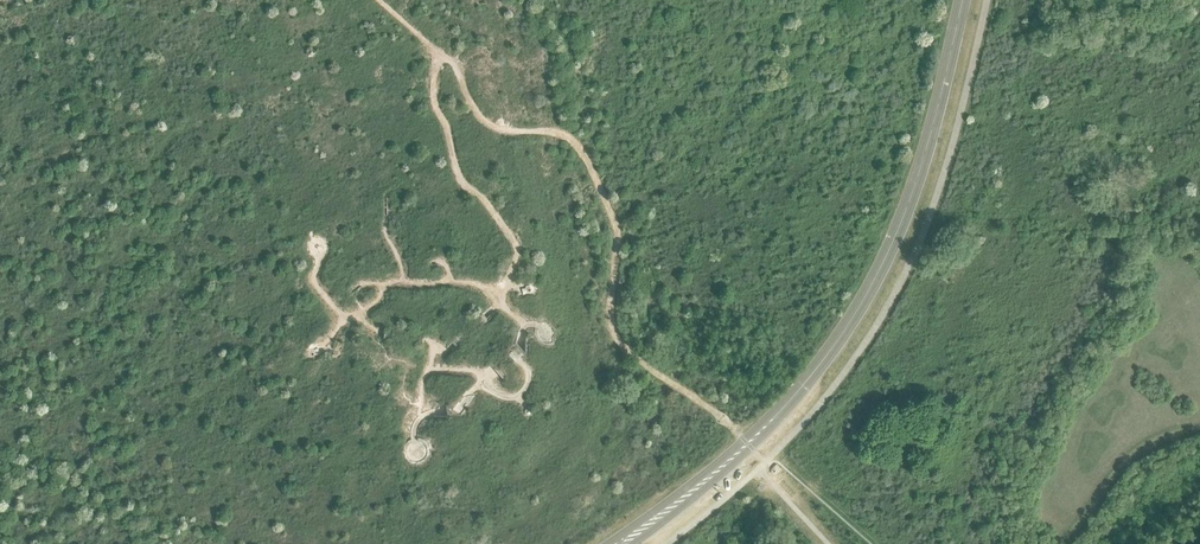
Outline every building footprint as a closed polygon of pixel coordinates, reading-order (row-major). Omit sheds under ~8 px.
[(320,257),(323,255),(325,253),(326,250),(327,247),(326,244),(325,242),(323,239),(320,238),(317,237),(314,238),(311,239),(308,242),(307,245),(307,249),(308,252),(310,255),(313,256),(317,257),(320,257)] [(348,290),(352,296),(367,286),(363,281),(348,290)] [(523,294),(527,293),(528,294),(530,294),(531,293),(532,292),(533,291),(533,290),(533,288),(532,287),(531,286),(529,286),(528,286),(527,286),(526,287),(525,288),(521,290),(523,294)] [(521,347),(515,342),(494,362),(490,365),(495,371),(505,381),(523,364),(530,357),(521,347)] [(317,355),(320,353),(317,349),(314,350),(313,350),(311,350),(309,350),(308,352),(307,353),(307,354),(307,356),(308,357),(309,358),(310,359),(312,359),(313,359),(315,358),(316,357),(316,356),(317,355)] [(447,409),(447,419),(465,418),(464,400),(446,401),(447,409)] [(525,410),(524,412),(524,413),(525,414),(525,415),(526,416),(527,417),(529,417),(530,416),(531,416),(532,415),(532,413),(532,412),(532,411),(531,410),(530,409),(529,409),(527,409),(526,409),(525,410)] [(410,440),(407,443),(404,446),(403,451),(403,455),(405,459),(408,462),(412,464),(417,464),(421,463),(424,461),(427,458),(428,455),(428,451),(427,447),(425,443),(422,441),(419,439),(415,439),(410,440)] [(776,474),(781,469),(776,465),(771,470),(771,472),(772,474),(773,475),(776,474)]
